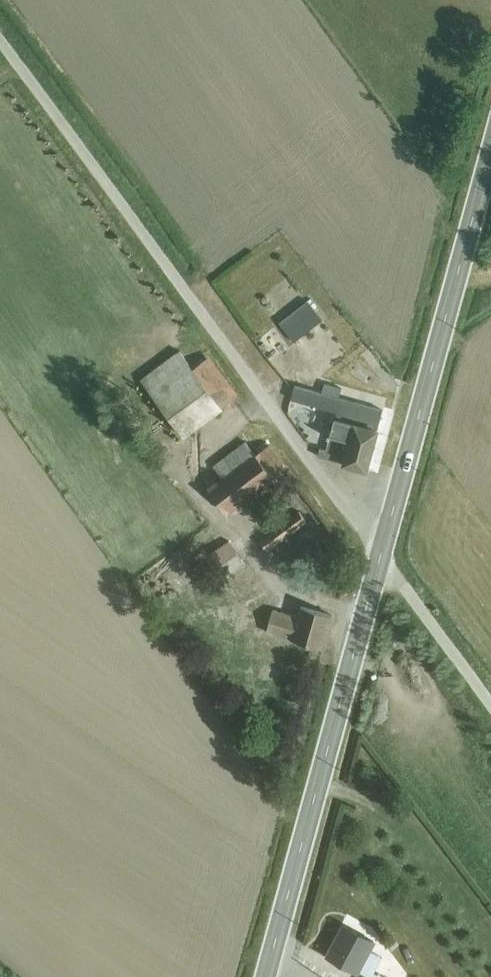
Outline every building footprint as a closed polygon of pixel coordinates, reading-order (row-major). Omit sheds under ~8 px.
[(296,341),(326,316),(309,297),(280,322),(296,341)] [(279,328),(258,344),(274,365),(295,348),(279,328)] [(185,345),(144,375),(185,430),(225,399),(203,369),(185,345)] [(382,401),(302,371),(293,395),(337,412),(322,451),(358,464),(382,401)] [(276,475),(246,436),(221,455),(234,472),(217,485),(234,507),(276,475)] [(255,531),(268,551),(307,525),(294,505),(255,531)] [(228,540),(210,553),(228,577),(246,564),(228,540)] [(266,604),(262,630),(313,638),(317,612),(266,604)] [(395,740),(385,747),(395,761),(405,754),(395,740)] [(370,975),(379,959),(357,945),(364,935),(337,919),(317,953),(353,975),(351,976),(373,976),(370,975)]
